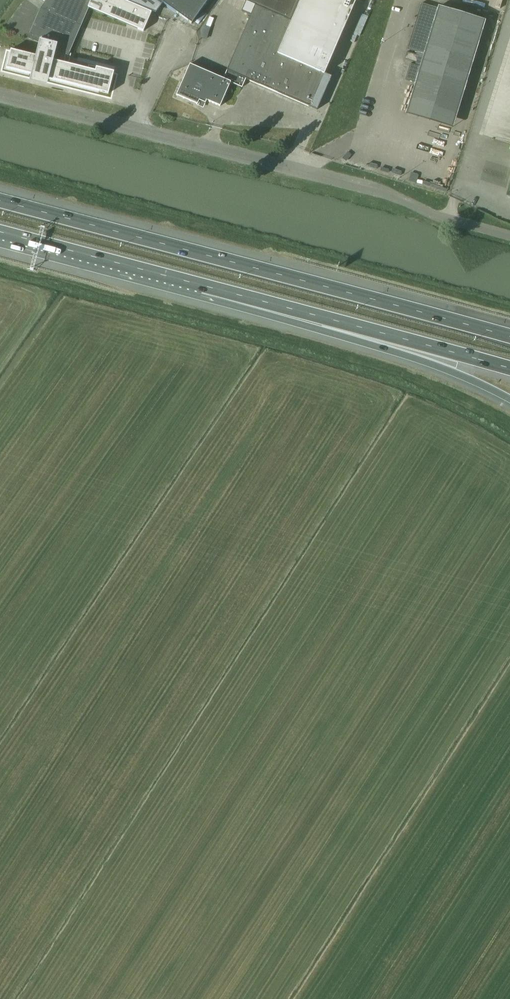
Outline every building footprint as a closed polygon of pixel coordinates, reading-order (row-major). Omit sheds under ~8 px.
[(6,68),(31,74),(33,75),(34,71),(37,72),(44,74),(48,74),(47,78),(49,79),(72,85),(108,94),(113,74),(114,72),(110,71),(88,65),(88,69),(69,64),(64,63),(66,54),(68,55),(70,53),(89,8),(90,8),(92,9),(126,24),(137,29),(143,31),(151,12),(123,0),(46,0),(45,1),(44,0),(43,0),(45,1),(43,4),(40,8),(27,38),(29,38),(40,43),(39,45),(37,56),(11,50),(10,52),(6,68)] [(156,13),(163,4),(191,24),(209,0),(124,0),(156,13)] [(223,79),(230,82),(242,88),(246,79),(310,107),(317,110),(332,77),(324,73),(338,42),(351,11),(356,0),(246,0),(246,1),(241,11),(250,15),(229,65),(223,79)] [(422,3),(408,49),(424,53),(421,65),(420,66),(415,82),(415,83),(462,97),(472,65),(485,22),(438,8),(422,3)] [(407,52),(405,59),(417,62),(419,55),(407,52)] [(189,65),(176,95),(197,104),(199,101),(205,103),(207,100),(220,106),(230,82),(223,79),(192,65),(190,64),(189,65)]
